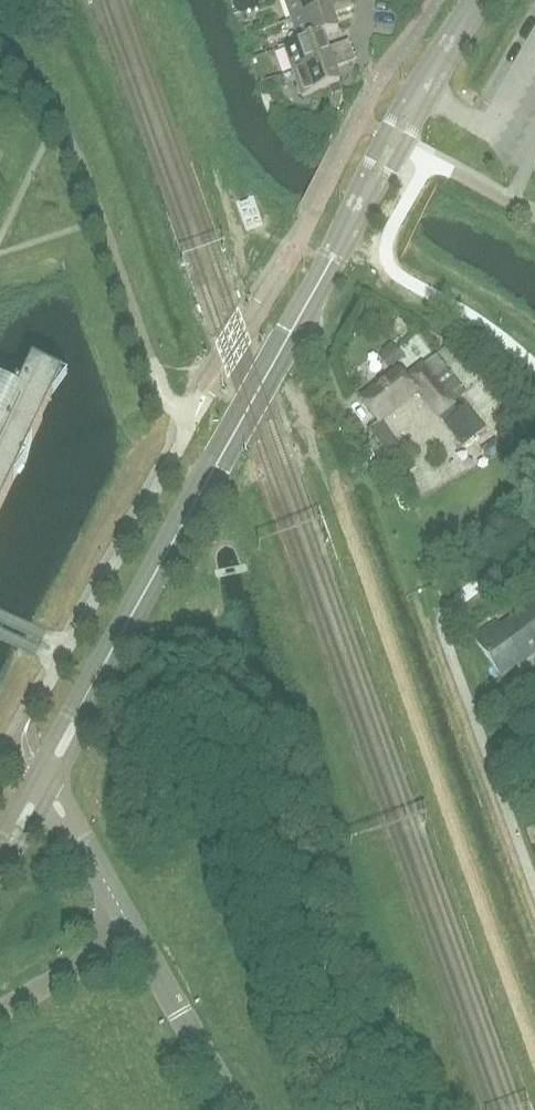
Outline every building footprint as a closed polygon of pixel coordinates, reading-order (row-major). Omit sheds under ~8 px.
[(292,19),(346,0),(285,0),(292,19)] [(333,15),(354,8),(351,0),(346,0),(292,19),(300,42),(300,43),(323,35),(323,36),(338,31),(333,15)] [(352,51),(349,42),(328,49),(323,36),(323,35),(300,43),(300,42),(285,47),(294,72),(352,51)] [(340,83),(335,68),(356,61),(352,51),(294,72),(302,97),(340,83)] [(395,345),(378,357),(388,369),(404,357),(395,345)] [(436,355),(425,363),(455,401),(460,397),(466,393),(436,355)] [(425,363),(421,367),(404,380),(396,369),(359,397),(380,423),(381,422),(419,393),(439,419),(440,418),(462,447),(485,429),(460,397),(455,401),(425,363)] [(32,442),(43,418),(13,403),(1,428),(32,442)] [(403,478),(416,468),(381,422),(380,423),(371,430),(403,478)] [(32,442),(1,428),(0,431),(0,456),(20,466),(32,442)] [(534,467),(534,435),(520,444),(534,467)] [(20,466),(0,456),(0,485),(9,489),(20,466)] [(9,489),(0,485),(0,509),(9,489)] [(524,660),(534,652),(534,602),(500,627),(524,660)] [(524,660),(500,627),(496,621),(474,637),(505,682),(517,673),(513,668),(524,660)]
